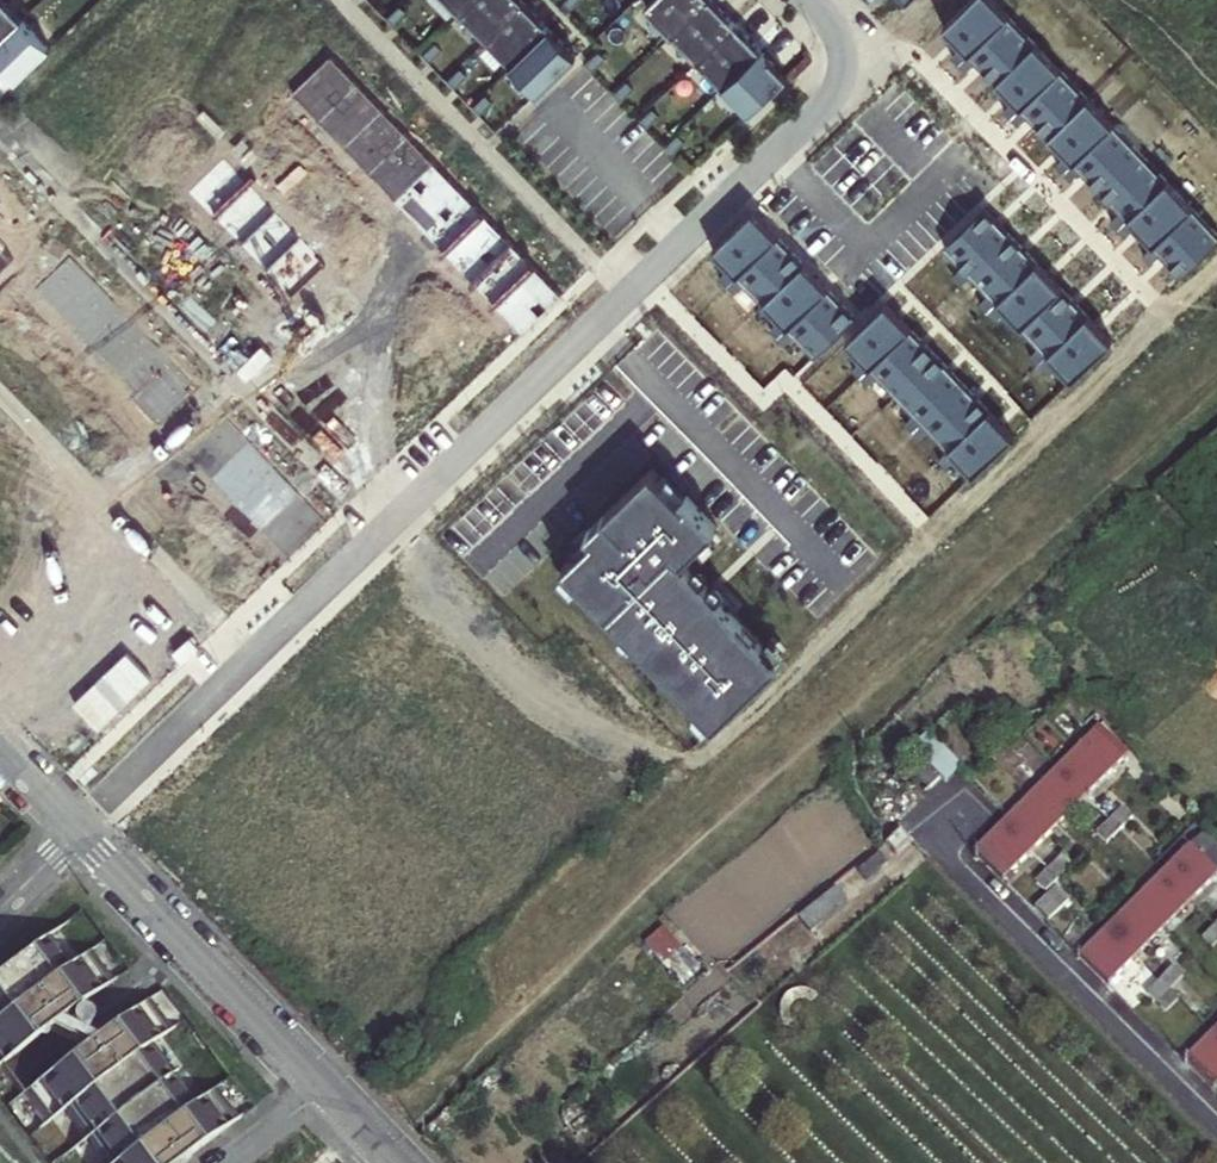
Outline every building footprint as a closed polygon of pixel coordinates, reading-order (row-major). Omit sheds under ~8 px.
[(19,18),(20,18),(3,0),(0,0),(0,37),(19,18)] [(534,91),(572,55),(519,0),(446,0),(534,91)] [(641,6),(745,113),(784,76),(710,0),(647,0),(641,6)] [(937,27),(963,53),(1002,15),(987,0),(966,0),(937,27)] [(1002,15),(963,53),(990,81),(1029,43),(1002,15)] [(0,37),(0,63),(15,78),(47,47),(19,18),(0,37)] [(1029,43),(990,81),(1015,107),(1054,69),(1029,43)] [(1054,69),(1015,107),(1042,136),(1082,98),(1054,69)] [(1082,98),(1042,136),(1067,162),(1107,124),(1082,98)] [(1107,124),(1067,162),(1094,190),(1134,152),(1107,124)] [(1134,152),(1094,190),(1122,218),(1161,180),(1134,152)] [(1161,180),(1122,218),(1147,244),(1186,206),(1161,180)] [(1186,206),(1147,244),(1175,273),(1214,235),(1186,206)] [(978,207),(938,246),(965,274),(1005,235),(978,207)] [(748,210),(707,249),(732,274),(772,235),(748,210)] [(772,235),(732,274),(758,301),(798,262),(772,235)] [(1005,235),(965,274),(991,301),(1031,262),(1005,235)] [(798,262),(758,301),(782,326),(822,287),(798,262)] [(1031,262),(991,301),(1015,326),(1055,287),(1031,262)] [(822,287),(782,326),(810,355),(850,316),(822,287)] [(1055,287),(1015,326),(1041,353),(1082,314),(1055,287)] [(880,302),(840,340),(865,366),(904,328),(880,302)] [(1082,314),(1041,353),(1066,379),(1106,340),(1082,314)] [(904,328),(865,366),(891,393),(930,355),(904,328)] [(930,355),(891,393),(917,420),(957,382),(930,355)] [(957,382),(917,420),(943,447),(983,409),(957,382)] [(983,409),(943,447),(969,474),(1008,435),(983,409)] [(718,527),(656,464),(579,539),(586,546),(560,570),(713,726),(787,654),(689,555),(718,527)] [(1088,736),(1050,775),(1076,801),(1114,763),(1121,755),(1101,736),(1094,730),(1088,736)] [(871,803),(889,823),(899,815),(913,802),(926,790),(940,777),(944,782),(958,770),(926,735),(912,747),(917,752),(903,765),(890,777),(888,775),(874,788),(880,795),(871,803)] [(1025,800),(1051,826),(1076,801),(1050,775),(1025,800)] [(1025,800),(999,827),(1025,853),(1051,826),(1025,800)] [(999,827),(973,853),(999,879),(1025,853),(999,827)] [(912,843),(898,830),(883,844),(897,857),(912,843)] [(1189,845),(1181,852),(1156,879),(1182,905),(1207,879),(1215,871),(1189,845)] [(877,851),(855,869),(864,880),(886,862),(877,851)] [(1130,905),(1156,931),(1182,905),(1156,879),(1130,905)] [(832,888),(796,917),(809,932),(845,903),(832,888)] [(1130,905),(1104,931),(1131,957),(1156,931),(1130,905)] [(1131,957),(1104,931),(1079,957),(1106,983),(1131,957)] [(41,937),(0,968),(0,1060),(109,979),(87,950),(63,967),(41,937)] [(22,1089),(48,1117),(64,1105),(107,1162),(172,1162),(234,1117),(212,1088),(189,1104),(145,1045),(168,1028),(145,998),(22,1089)] [(1211,1036),(1185,1062),(1212,1089),(1216,1084),(1216,1042),(1211,1036)] [(41,1122),(48,1117),(22,1089),(19,1091),(41,1122)]
